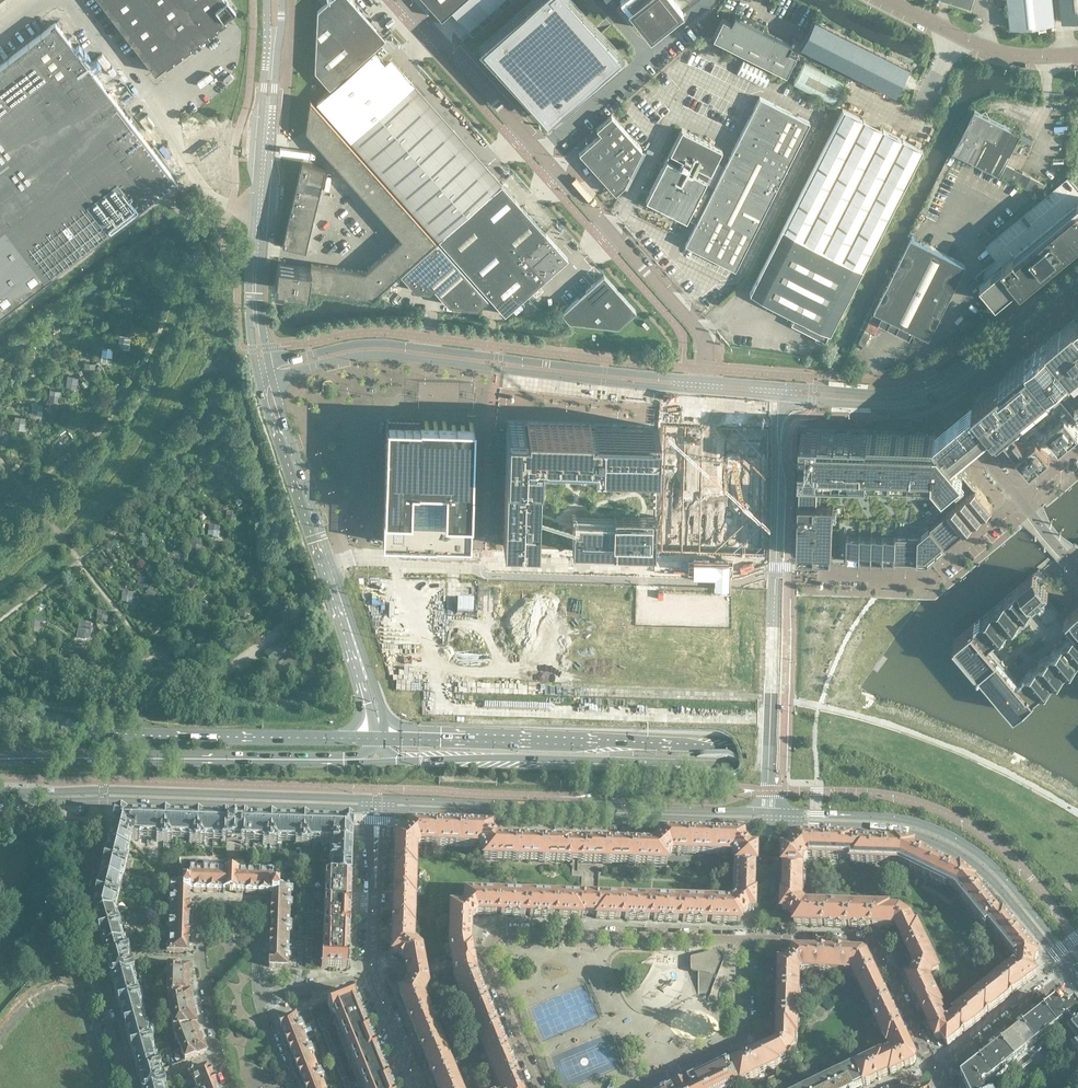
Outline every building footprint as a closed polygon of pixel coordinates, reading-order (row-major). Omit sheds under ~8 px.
[(142,0),(100,0),(123,30),(149,10),(142,0)] [(165,64),(169,61),(172,59),(174,57),(181,52),(183,51),(190,45),(191,44),(198,39),(199,38),(200,37),(207,32),(183,0),(163,0),(149,10),(123,30),(155,72),(165,64)] [(149,10),(163,0),(142,0),(149,10)] [(209,31),(216,25),(217,25),(217,24),(221,21),(224,19),(235,11),(234,9),(227,0),(183,0),(207,32),(209,31)] [(232,7),(234,9),(235,8),(229,0),(226,0),(232,7)] [(351,16),(359,9),(353,2),(352,0),(328,0),(317,10),(316,47),(351,16)] [(427,3),(432,8),(441,18),(450,9),(461,0),(425,0),(427,3)] [(450,9),(457,16),(466,26),(472,33),(472,34),(510,0),(461,0),(450,9)] [(482,45),(483,46),(546,117),(552,111),(555,109),(558,106),(562,103),(564,101),(619,53),(601,33),(598,30),(596,27),(572,0),(532,0),(482,45)] [(627,4),(628,5),(629,4),(632,9),(632,10),(633,11),(634,11),(637,15),(637,16),(645,26),(648,29),(654,24),(670,12),(669,11),(675,6),(676,7),(679,5),(682,2),(682,1),(683,0),(624,0),(627,4)] [(670,12),(654,24),(657,29),(693,0),(683,0),(682,1),(682,2),(679,5),(676,7),(675,6),(669,11),(670,12)] [(1053,0),(1008,0),(1011,27),(1019,26),(1055,23),(1053,0)] [(1063,22),(1073,21),(1077,20),(1077,0),(1061,0),(1063,22)] [(629,4),(628,5),(627,4),(624,6),(642,28),(645,26),(637,16),(637,15),(634,11),(633,11),(632,10),(632,9),(629,4)] [(359,9),(351,16),(369,35),(377,28),(359,9)] [(722,17),(712,37),(786,74),(795,54),(791,52),(787,50),(791,42),(786,40),(780,37),(763,28),(763,26),(758,24),(739,14),(739,16),(734,14),(730,21),(722,17)] [(373,40),(369,35),(351,16),(316,47),(315,70),(318,74),(330,87),(377,45),(373,40)] [(908,66),(814,18),(807,31),(800,45),(895,92),(902,78),(908,66)] [(55,22),(0,64),(0,87),(69,178),(135,127),(55,22)] [(385,38),(377,28),(369,35),(373,40),(377,45),(385,38)] [(384,63),(374,51),(331,89),(316,102),(439,240),(439,239),(496,189),(480,170),(458,145),(391,71),(384,63)] [(391,56),(384,63),(391,71),(458,145),(480,170),(496,189),(503,182),(487,164),(391,56)] [(765,86),(772,74),(743,60),(737,72),(765,86)] [(833,103),(843,81),(804,61),(799,72),(793,83),(833,103)] [(0,87),(0,230),(4,227),(69,178),(0,87)] [(735,269),(809,122),(781,107),(759,96),(714,187),(710,185),(705,183),(707,180),(710,173),(722,149),(682,129),(670,152),(646,200),(686,220),(688,218),(696,222),(685,244),(709,256),(719,261),(724,264),(729,266),(735,269)] [(314,104),(310,99),(306,130),(307,131),(308,130),(312,135),(311,136),(314,139),(331,123),(314,104)] [(829,333),(922,149),(842,109),(749,292),(761,298),(778,307),(795,315),(791,324),(816,336),(815,339),(824,343),(829,333)] [(1000,173),(1021,132),(990,117),(986,110),(982,113),(975,109),(954,150),(1000,173)] [(641,151),(642,149),(641,149),(611,115),(596,128),(597,129),(604,122),(606,124),(608,126),(600,133),(578,152),(599,175),(604,180),(615,193),(623,185),(624,185),(641,151)] [(604,122),(597,129),(600,133),(608,126),(604,122)] [(321,147),(339,131),(331,123),(314,139),(316,142),(317,141),(322,146),(321,146),(321,147)] [(150,199),(175,180),(135,127),(69,178),(4,227),(45,280),(64,265),(150,199)] [(332,160),(350,144),(339,131),(321,147),(322,147),(322,148),(323,147),(327,152),(326,153),(332,160)] [(343,172),(361,156),(350,144),(332,160),(338,166),(339,165),(343,170),(343,171),(343,172)] [(354,184),(372,168),(361,156),(343,172),(344,172),(345,172),(349,177),(348,177),(354,184)] [(322,177),(325,168),(302,162),(298,179),(321,185),(321,184),(320,184),(320,183),(321,177),(322,177)] [(365,196),(382,181),(372,168),(354,184),(360,191),(361,190),(365,195),(364,195),(365,196)] [(1017,284),(1020,282),(1019,282),(1018,283),(1016,281),(1027,272),(1029,273),(1027,275),(1028,276),(1077,234),(1077,187),(1069,176),(1044,197),(985,245),(996,258),(975,276),(980,281),(981,282),(997,302),(999,300),(999,299),(1002,297),(1005,294),(1005,295),(1009,291),(1012,288),(1015,285),(1016,286),(1017,284)] [(318,192),(319,185),(320,186),(320,185),(321,185),(298,179),(294,195),(317,201),(319,192),(318,192)] [(376,209),(393,193),(382,181),(365,196),(365,197),(366,197),(366,196),(371,201),(370,202),(376,209)] [(551,239),(546,233),(545,233),(521,205),(502,184),(496,189),(439,239),(505,314),(535,287),(550,274),(562,263),(568,258),(566,256),(562,252),(561,250),(556,245),(551,239)] [(387,221),(404,205),(393,193),(376,209),(382,215),(383,214),(387,219),(386,220),(387,221)] [(315,209),(317,201),(294,195),(290,211),(313,217),(313,216),(312,215),(313,209),(315,209)] [(397,233),(415,217),(404,205),(387,221),(388,221),(393,226),(392,227),(397,233)] [(310,224),(311,217),(312,217),(313,217),(290,211),(286,227),(309,233),(311,224),(310,224)] [(435,240),(415,217),(397,233),(402,238),(401,238),(402,239),(397,244),(397,243),(396,243),(411,261),(435,240)] [(4,227),(0,230),(0,277),(18,300),(41,282),(45,280),(4,227)] [(307,241),(309,233),(286,227),(282,244),(305,249),(306,248),(304,247),(306,241),(307,241)] [(1028,276),(1027,275),(1029,273),(1027,272),(1016,281),(1018,283),(1019,282),(1020,282),(1017,284),(1021,289),(1077,242),(1077,234),(1028,276)] [(911,237),(875,310),(883,314),(913,330),(929,338),(966,264),(911,237)] [(466,274),(437,241),(400,273),(411,286),(411,289),(429,292),(434,288),(441,296),(466,274)] [(411,261),(396,243),(395,244),(396,245),(391,249),(390,248),(383,254),(399,272),(411,261)] [(399,272),(383,254),(377,260),(378,261),(373,266),(372,265),(371,265),(387,283),(399,272)] [(308,287),(311,267),(310,267),(278,262),(274,286),(275,286),(307,291),(308,287)] [(324,289),(328,266),(311,263),(310,267),(311,267),(308,287),(324,289)] [(387,283),(371,265),(371,266),(371,267),(366,271),(365,270),(365,271),(360,270),(357,294),(372,296),(387,283)] [(341,291),(344,268),(343,268),(343,269),(336,268),(337,267),(328,266),(324,289),(341,291)] [(357,294),(360,270),(351,269),(351,270),(345,269),(345,268),(344,268),(341,291),(357,294)] [(464,294),(475,284),(466,274),(441,296),(448,304),(477,308),(464,294)] [(636,310),(603,274),(602,276),(598,279),(593,284),(576,299),(561,312),(569,321),(618,326),(636,310)] [(18,300),(0,277),(0,314),(18,300)] [(488,299),(475,284),(464,294),(477,308),(479,307),(488,299)] [(141,303),(142,293),(132,291),(130,302),(135,303),(135,304),(141,305),(141,303)] [(962,330),(970,323),(966,318),(957,325),(962,330)] [(1074,318),(1074,319),(1071,322),(1067,325),(1066,325),(1067,326),(1063,329),(1062,330),(1061,329),(1061,330),(1061,331),(1060,332),(1052,338),(1052,337),(1051,338),(1052,338),(1051,339),(1048,341),(1047,341),(1071,370),(1072,369),(1077,364),(1077,323),(1074,318)] [(129,348),(130,337),(125,337),(125,336),(119,336),(118,347),(129,348)] [(1026,359),(1049,388),(1050,388),(1051,389),(1075,418),(1077,420),(1076,418),(1077,417),(1077,378),(1071,370),(1047,341),(1047,342),(1042,346),(1041,347),(1036,351),(1034,352),(1035,352),(1032,355),(1030,357),(1027,359),(1027,358),(1026,359)] [(112,362),(113,351),(108,350),(102,349),(101,360),(106,361),(106,362),(111,363),(111,362),(112,362)] [(1001,380),(999,381),(1023,410),(1036,399),(1037,398),(1049,388),(1026,359),(1024,360),(1025,361),(1016,368),(1016,367),(1014,369),(1015,369),(1011,372),(1009,373),(1010,373),(1008,375),(1006,376),(1007,377),(1007,378),(1005,380),(1003,382),(1001,380)] [(95,375),(96,364),(85,363),(83,374),(95,375)] [(77,388),(78,378),(68,376),(66,387),(71,388),(77,388)] [(1010,420),(1023,410),(999,381),(998,382),(998,383),(1000,385),(997,387),(995,389),(995,388),(994,388),(994,387),(992,389),(990,390),(989,390),(988,391),(989,391),(984,395),(984,394),(982,395),(983,396),(975,403),(974,402),(973,403),(973,404),(972,404),(973,404),(982,415),(987,411),(995,421),(990,425),(996,432),(1007,423),(1009,421),(1010,420)] [(59,402),(61,391),(55,390),(50,389),(49,400),(54,401),(54,402),(59,402)] [(42,416),(44,404),(38,403),(33,403),(31,413),(37,414),(36,415),(42,416)] [(990,425),(982,415),(973,404),(966,410),(969,412),(963,417),(961,414),(946,427),(948,429),(943,434),(941,431),(935,436),(952,457),(959,452),(957,449),(962,446),(963,448),(979,435),(977,433),(982,428),(984,431),(990,425)] [(987,411),(982,415),(990,425),(995,421),(987,411)] [(1043,429),(1045,432),(1058,447),(1059,448),(1068,440),(1070,439),(1077,432),(1077,430),(1072,424),(1072,423),(1063,413),(1043,429)] [(25,428),(26,417),(20,417),(20,416),(15,416),(14,427),(19,427),(19,428),(25,429),(25,428)] [(386,451),(385,481),(384,523),(384,532),(383,541),(429,542),(432,542),(469,544),(473,422),(395,419),(387,419),(386,451)] [(504,544),(503,544),(503,546),(505,546),(505,545),(511,545),(511,546),(512,546),(512,545),(518,545),(518,546),(520,546),(520,545),(522,545),(523,545),(523,546),(525,546),(536,546),(536,547),(538,547),(538,546),(545,546),(545,547),(560,547),(560,546),(564,546),(569,546),(569,547),(569,548),(573,548),(573,547),(580,547),(580,548),(584,548),(584,547),(591,547),(591,548),(594,548),(601,548),(605,549),(605,548),(612,548),(612,549),(614,549),(614,548),(620,548),(620,549),(622,549),(622,548),(628,549),(629,549),(636,549),(636,550),(637,550),(637,549),(644,549),(644,550),(645,550),(645,549),(652,549),(652,550),(654,550),(658,427),(635,426),(635,427),(628,426),(627,426),(620,426),(619,426),(612,426),(611,425),(611,426),(604,426),(604,425),(603,425),(603,426),(596,425),(594,425),(594,426),(592,426),(591,426),(591,425),(588,425),(588,426),(582,425),(580,425),(574,425),(574,424),(572,424),(572,425),(566,425),(566,424),(564,424),(564,425),(558,425),(558,424),(556,424),(550,424),(548,424),(541,424),(541,423),(540,423),(540,424),(529,424),(529,423),(527,423),(527,424),(525,424),(524,424),(524,423),(522,423),(516,423),(515,422),(515,423),(509,423),(509,422),(507,422),(507,424),(507,427),(507,432),(507,440),(506,440),(506,447),(507,447),(506,455),(506,461),(506,470),(505,470),(505,475),(506,475),(506,481),(505,481),(505,483),(506,483),(505,489),(505,491),(505,497),(504,497),(504,499),(505,499),(505,505),(504,505),(504,507),(505,507),(505,513),(504,513),(504,515),(505,515),(504,521),(504,522),(504,528),(503,530),(504,530),(504,536),(503,536),(503,542),(504,542),(504,544)] [(1007,423),(996,432),(1009,448),(1014,454),(1025,444),(1007,423)] [(9,430),(0,429),(0,440),(7,441),(9,430)] [(954,458),(952,457),(950,454),(935,436),(935,435),(934,435),(868,433),(818,432),(810,432),(801,431),(778,430),(769,430),(772,456),(779,456),(800,456),(800,479),(797,555),(847,556),(859,556),(871,557),(883,557),(895,558),(906,558),(918,558),(927,559),(937,550),(946,543),(955,535),(964,528),(973,520),(982,512),(992,504),(976,485),(962,469),(960,471),(954,476),(950,470),(945,465),(954,458)] [(1059,448),(1060,449),(1077,434),(1077,432),(1070,439),(1068,440),(1059,448)] [(1025,444),(1014,454),(1030,473),(1032,471),(1039,465),(1041,463),(1042,462),(1049,457),(1050,456),(1049,454),(1036,439),(1034,437),(1025,444)] [(224,465),(225,453),(215,452),(214,464),(224,465)] [(962,469),(954,458),(945,465),(950,470),(954,476),(960,471),(962,469)] [(236,525),(237,514),(233,513),(233,512),(226,511),(225,523),(236,525)] [(218,539),(220,528),(220,527),(215,527),(215,526),(209,525),(207,537),(213,537),(213,538),(218,539)] [(201,552),(202,541),(196,540),(197,540),(191,539),(190,550),(201,552)] [(183,566),(185,554),(184,554),(179,553),(174,552),(173,563),(178,564),(178,565),(183,566)] [(166,578),(167,567),(162,567),(162,566),(157,565),(155,577),(166,578)] [(1077,607),(1073,611),(1065,617),(1061,613),(1060,612),(1046,595),(1048,593),(1034,576),(956,639),(955,639),(953,641),(966,655),(965,655),(967,656),(977,669),(979,671),(1014,714),(1028,701),(1039,692),(1040,691),(1077,659),(1077,606),(1077,607)] [(149,587),(150,580),(144,580),(144,579),(139,578),(138,589),(144,590),(144,586),(149,587)] [(157,595),(151,588),(145,593),(150,600),(157,595)] [(132,604),(133,594),(127,593),(128,592),(122,591),(121,603),(132,604)] [(249,620),(251,609),(245,608),(245,607),(241,606),(240,607),(239,618),(249,620)] [(107,623),(108,612),(97,611),(96,622),(107,623)] [(39,634),(40,624),(35,623),(35,622),(29,621),(28,633),(39,634)] [(90,636),(91,625),(91,623),(79,622),(77,635),(90,636)] [(206,652),(208,641),(203,640),(203,639),(197,639),(196,650),(206,652)] [(261,678),(255,666),(240,674),(246,686),(261,678)] [(147,837),(148,816),(115,815),(107,846),(127,851),(128,851),(131,839),(139,839),(139,837),(147,837)] [(180,838),(180,817),(148,816),(147,837),(156,837),(156,841),(171,841),(171,838),(180,838)] [(213,839),(214,819),(180,817),(180,838),(189,839),(189,842),(204,842),(204,839),(213,839)] [(221,842),(227,843),(227,842),(227,819),(214,819),(213,839),(213,840),(221,840),(221,842)] [(233,819),(227,819),(227,842),(233,842),(239,842),(240,819),(233,819)] [(254,820),(240,819),(239,842),(239,843),(245,843),(245,841),(253,841),(253,840),(254,820)] [(286,842),(287,821),(254,820),(253,840),(262,841),(262,844),(277,845),(278,841),(286,842)] [(319,843),(320,822),(287,821),(286,842),(295,842),(295,845),(310,846),(310,843),(319,843)] [(352,848),(353,823),(320,822),(319,843),(332,843),(332,845),(338,845),(338,847),(352,848)] [(425,845),(426,825),(409,825),(409,830),(401,837),(396,837),(395,854),(414,855),(414,850),(415,850),(421,846),(421,844),(425,845)] [(450,846),(450,826),(426,825),(425,845),(425,846),(432,846),(432,845),(436,845),(436,847),(440,847),(440,845),(445,845),(445,846),(450,846)] [(474,847),(474,846),(474,827),(450,826),(450,846),(455,846),(455,845),(459,845),(459,848),(464,848),(464,846),(468,846),(468,847),(474,847)] [(503,861),(504,841),(498,841),(491,833),(491,828),(474,827),(474,846),(478,846),(478,848),(483,852),(483,861),(489,861),(489,859),(495,859),(495,861),(503,861)] [(676,854),(677,834),(661,833),(660,839),(653,846),(646,845),(646,865),(655,866),(655,863),(660,864),(660,866),(666,866),(666,859),(672,854),(676,854)] [(701,855),(701,835),(677,834),(676,854),(683,854),(683,853),(686,853),(686,856),(692,856),(692,853),(695,853),(695,854),(701,855)] [(724,855),(726,835),(701,835),(701,855),(706,855),(706,854),(710,854),(710,857),(715,857),(715,854),(718,854),(718,855),(724,856),(724,855)] [(754,866),(755,850),(755,849),(749,849),(742,842),(742,836),(726,835),(724,855),(730,855),(730,856),(734,860),(734,865),(754,866)] [(814,856),(814,838),(797,838),(797,843),(790,850),(784,850),(783,867),(785,867),(801,867),(802,862),(803,862),(809,857),(809,856),(814,856)] [(842,857),(843,839),(814,838),(814,856),(813,858),(818,858),(818,856),(822,856),(822,858),(832,858),(832,857),(837,857),(837,859),(842,859),(842,857)] [(857,862),(857,843),(852,843),(852,839),(843,839),(842,857),(846,857),(846,859),(851,859),(851,862),(857,862)] [(593,864),(593,844),(582,843),(582,846),(575,845),(569,845),(569,843),(504,841),(503,861),(511,861),(511,860),(514,860),(514,863),(519,863),(519,861),(522,861),(522,862),(538,862),(538,861),(541,861),(541,864),(546,864),(546,861),(548,861),(548,862),(566,863),(566,861),(569,861),(569,863),(575,863),(580,863),(580,861),(583,861),(583,864),(593,864)] [(900,863),(905,843),(896,841),(895,844),(879,844),(878,843),(875,843),(874,843),(872,843),(871,863),(876,863),(876,861),(881,861),(880,863),(891,863),(892,861),(900,863)] [(871,863),(872,843),(870,843),(869,842),(866,842),(865,843),(857,843),(857,862),(862,862),(863,861),(867,861),(867,862),(871,863)] [(926,877),(935,859),(933,858),(933,857),(929,856),(928,856),(914,849),(915,846),(905,843),(900,863),(909,866),(909,868),(918,872),(919,871),(922,873),(921,874),(926,877)] [(646,865),(646,845),(593,844),(593,864),(601,864),(601,863),(604,863),(604,866),(609,866),(609,863),(612,863),(612,864),(626,865),(626,864),(630,864),(630,867),(635,867),(635,864),(638,864),(638,865),(646,865)] [(351,877),(352,848),(338,847),(338,845),(332,845),(332,852),(330,853),(330,869),(331,869),(331,877),(351,877)] [(123,875),(127,860),(125,859),(127,851),(107,846),(99,878),(119,883),(121,875),(123,875)] [(417,871),(417,867),(414,867),(414,864),(415,864),(415,855),(414,855),(395,854),(394,883),(414,883),(414,874),(413,874),(413,871),(417,871)] [(929,878),(938,861),(935,859),(926,877),(929,878)] [(975,884),(976,881),(961,869),(959,871),(945,864),(944,863),(941,862),(940,862),(938,861),(929,878),(933,880),(933,878),(938,881),(937,882),(947,888),(949,885),(962,896),(961,898),(964,903),(980,890),(975,884)] [(752,894),(752,866),(754,866),(734,865),(734,869),(732,869),(732,874),(733,874),(733,877),(730,877),(730,882),(733,882),(733,885),(731,885),(731,891),(733,891),(733,893),(736,893),(752,894)] [(803,886),(804,877),(805,877),(805,871),(803,870),(803,867),(801,867),(785,867),(784,895),(800,895),(802,895),(802,892),(804,892),(804,886),(803,886)] [(203,892),(203,873),(195,872),(195,871),(189,871),(189,885),(190,885),(189,891),(193,891),(193,892),(202,892),(203,892)] [(216,892),(216,873),(208,873),(208,871),(204,871),(203,873),(203,892),(206,892),(215,892),(216,892)] [(223,893),(225,893),(225,892),(224,892),(224,874),(226,874),(226,873),(216,873),(216,892),(223,892),(223,893)] [(230,893),(235,893),(235,892),(237,892),(237,875),(236,875),(236,874),(231,873),(226,873),(226,874),(224,874),(224,892),(225,892),(225,893),(230,893)] [(258,894),(259,875),(259,873),(254,873),(254,874),(246,874),(246,893),(254,894),(254,893),(258,894)] [(272,887),(273,873),(267,873),(267,875),(259,875),(258,894),(267,894),(271,894),(272,887)] [(246,874),(236,874),(236,875),(237,875),(237,892),(235,892),(235,893),(238,893),(245,893),(246,893),(246,874)] [(350,904),(350,883),(351,878),(351,877),(331,877),(328,877),(327,885),(325,885),(325,896),(327,896),(327,903),(350,904)] [(116,908),(119,892),(117,891),(119,883),(99,878),(92,911),(93,917),(112,912),(114,907),(116,908)] [(416,900),(416,895),(413,895),(413,892),(414,892),(414,883),(394,883),(394,910),(413,911),(414,903),(412,903),(413,900),(416,900)] [(189,900),(189,892),(189,891),(190,885),(189,885),(183,884),(183,886),(169,886),(169,890),(171,890),(170,899),(189,900)] [(293,896),(293,890),(278,889),(278,887),(272,887),(271,894),(271,902),(290,903),(290,895),(293,896)] [(998,913),(993,907),(994,906),(991,903),(990,903),(988,900),(988,899),(986,896),(984,896),(980,890),(964,903),(967,907),(969,905),(971,908),(970,910),(976,917),(977,915),(980,919),(978,920),(983,925),(998,913)] [(753,911),(753,894),(752,894),(736,893),(736,897),(733,897),(733,900),(729,903),(729,905),(724,905),(723,923),(740,923),(740,918),(747,911),(753,911)] [(512,916),(513,897),(505,896),(505,898),(502,898),(502,894),(496,894),(496,898),(494,898),(494,896),(485,896),(484,915),(512,916)] [(484,915),(485,896),(474,895),(474,897),(470,897),(470,895),(465,895),(464,906),(461,908),(450,908),(450,914),(452,914),(452,918),(450,918),(450,927),(470,928),(470,921),(477,915),(484,915)] [(542,917),(543,897),(533,897),(533,899),(530,899),(530,895),(526,895),(526,899),(523,898),(523,897),(513,897),(512,916),(542,917)] [(811,926),(812,908),(806,907),(807,905),(802,901),(800,901),(800,895),(784,895),(783,895),(782,912),(788,912),(795,920),(794,925),(811,926)] [(571,918),(571,898),(563,898),(562,900),(559,899),(559,896),(555,896),(554,899),(552,899),(552,898),(543,897),(542,917),(571,918)] [(608,919),(608,899),(600,899),(600,901),(595,901),(595,899),(590,899),(585,899),(585,900),(581,900),(581,898),(571,898),(571,918),(582,918),(582,916),(589,916),(592,916),(595,916),(595,919),(608,919)] [(637,920),(637,900),(628,900),(628,902),(625,901),(625,898),(620,898),(620,901),(617,901),(617,900),(608,899),(608,919),(637,920)] [(189,912),(189,904),(189,900),(170,899),(168,899),(168,904),(170,904),(170,912),(189,912)] [(665,921),(666,901),(657,901),(657,903),(654,902),(654,899),(650,899),(650,902),(646,902),(646,901),(637,900),(637,920),(665,921)] [(694,922),(695,902),(687,902),(687,904),(683,903),(683,900),(681,900),(679,900),(679,903),(675,903),(675,902),(666,901),(665,921),(694,922)] [(723,923),(724,905),(724,903),(716,903),(716,905),(712,904),(712,901),(708,901),(708,904),(704,904),(704,903),(695,902),(694,922),(723,923)] [(290,916),(290,908),(292,908),(292,903),(290,903),(271,902),(271,906),(271,915),(290,916)] [(349,923),(349,911),(350,911),(350,904),(327,903),(326,911),(324,911),(324,922),(326,922),(326,930),(349,931),(349,930),(349,923)] [(835,926),(836,906),(830,906),(830,907),(826,907),(826,904),(822,904),(821,907),(817,906),(817,905),(812,905),(812,908),(811,926),(835,926)] [(859,927),(860,907),(854,907),(854,908),(850,908),(850,905),(845,904),(845,908),(841,907),(841,906),(836,906),(835,926),(859,927)] [(883,928),(884,908),(878,907),(878,909),(875,908),(875,905),(869,905),(869,908),(865,908),(865,907),(860,907),(859,927),(883,928)] [(915,928),(910,917),(900,911),(889,911),(889,908),(884,908),(883,928),(895,928),(897,930),(902,940),(920,931),(918,926),(915,928)] [(415,927),(415,923),(412,923),(412,920),(413,920),(413,911),(394,910),(393,938),(412,939),(413,930),(412,930),(412,927),(415,927)] [(122,935),(120,927),(118,920),(115,920),(113,912),(112,912),(93,917),(102,949),(122,943),(120,935),(122,935)] [(188,921),(189,912),(170,912),(169,920),(168,920),(167,925),(188,926),(188,921)] [(996,933),(1009,922),(1004,915),(1001,917),(998,913),(983,925),(986,929),(989,927),(992,931),(994,930),(996,933)] [(289,924),(290,916),(271,915),(270,924),(271,924),(270,929),(291,929),(292,924),(289,924)] [(1009,922),(996,933),(995,934),(998,938),(999,937),(1002,940),(1000,941),(1007,950),(1009,949),(1011,952),(1010,953),(1013,956),(1014,955),(1028,944),(1009,922)] [(188,938),(188,930),(188,926),(167,925),(167,929),(169,929),(169,938),(188,938)] [(469,947),(470,928),(450,927),(449,933),(452,933),(452,938),(449,938),(449,949),(449,951),(451,951),(451,954),(450,954),(451,960),(472,957),(470,947),(469,947)] [(289,942),(289,934),(291,934),(291,929),(270,929),(270,932),(270,941),(289,942)] [(348,956),(349,931),(326,930),(325,937),(323,937),(323,948),(325,948),(325,956),(348,957),(348,956)] [(926,949),(924,945),(926,944),(924,939),(922,940),(920,936),(922,935),(920,931),(902,940),(912,962),(930,953),(928,948),(926,949)] [(187,947),(188,943),(188,938),(169,938),(168,946),(167,946),(166,952),(187,953),(187,947)] [(425,979),(424,973),(423,967),(422,960),(420,960),(419,956),(421,956),(420,951),(412,943),(412,939),(393,938),(392,955),(397,955),(404,961),(406,970),(407,976),(409,984),(404,992),(399,994),(406,1010),(422,1003),(420,999),(422,998),(427,988),(426,983),(424,983),(423,980),(425,979)] [(288,950),(289,942),(270,941),(269,950),(270,950),(270,954),(291,955),(291,950),(288,950)] [(131,964),(129,956),(127,950),(125,951),(123,943),(122,943),(102,949),(106,962),(108,971),(109,975),(113,988),(133,983),(134,982),(132,974),(134,974),(132,968),(131,964)] [(1033,971),(1034,961),(1039,958),(1028,944),(1014,955),(1018,959),(1016,961),(1015,967),(1016,969),(1012,972),(1023,986),(1037,975),(1033,971)] [(808,971),(809,952),(793,951),(793,957),(786,964),(780,964),(780,980),(798,981),(798,975),(802,970),(808,971)] [(717,977),(723,963),(723,958),(721,954),(719,953),(714,952),(692,958),(692,973),(717,977)] [(822,963),(825,961),(825,956),(824,956),(824,953),(809,952),(808,971),(808,972),(820,972),(820,973),(822,973),(822,963)] [(859,966),(861,963),(861,954),(824,953),(824,956),(825,956),(825,961),(822,963),(822,973),(823,973),(823,972),(844,973),(844,974),(846,974),(846,971),(850,972),(851,972),(851,967),(855,967),(855,965),(859,966)] [(935,993),(932,987),(930,982),(932,975),(939,972),(936,965),(934,965),(932,961),(933,959),(930,953),(912,962),(916,968),(912,978),(907,980),(932,1032),(941,1028),(940,1026),(944,1022),(941,1015),(943,1014),(940,1008),(942,1007),(939,1001),(938,1002),(936,998),(938,997),(935,993)] [(288,968),(288,960),(290,960),(291,955),(270,954),(269,958),(269,967),(288,968)] [(880,985),(867,956),(863,954),(861,954),(861,963),(859,966),(855,965),(855,967),(851,967),(851,972),(855,974),(856,978),(855,979),(856,981),(856,980),(859,985),(861,983),(863,987),(860,988),(863,993),(880,985)] [(348,970),(348,957),(325,956),(322,956),(321,960),(307,959),(307,969),(348,970)] [(474,974),(475,974),(473,964),(472,958),(472,957),(451,960),(452,962),(454,975),(456,975),(456,979),(455,980),(459,991),(461,991),(462,994),(461,995),(466,1008),(467,1007),(469,1010),(465,1011),(467,1014),(470,1013),(471,1016),(470,1017),(476,1032),(477,1032),(478,1034),(475,1036),(477,1039),(480,1038),(481,1041),(479,1041),(486,1057),(487,1056),(488,1060),(485,1061),(487,1064),(490,1063),(491,1065),(489,1066),(496,1082),(497,1081),(498,1084),(495,1085),(496,1087),(499,1087),(500,1087),(520,1087),(474,974)] [(191,981),(191,966),(167,965),(167,976),(169,976),(169,982),(169,983),(180,983),(180,981),(191,981)] [(1023,986),(1012,972),(1011,970),(999,980),(1011,995),(1023,986)] [(800,996),(799,992),(799,991),(799,981),(798,981),(780,980),(779,1006),(798,1006),(798,996),(800,996)] [(988,1014),(1011,995),(999,980),(975,998),(988,1014)] [(190,994),(191,981),(180,981),(180,983),(169,983),(169,989),(166,989),(168,999),(191,994),(190,994)] [(142,1005),(139,997),(137,990),(135,991),(133,983),(113,988),(122,1020),(142,1014),(139,1006),(142,1005)] [(901,1028),(882,989),(880,985),(863,993),(867,1002),(870,1001),(871,1004),(869,1006),(873,1015),(876,1013),(877,1017),(875,1018),(879,1028),(882,1027),(883,1030),(881,1031),(884,1037),(901,1028)] [(351,992),(312,1008),(317,1021),(329,1015),(335,1014),(356,1005),(351,992)] [(194,1011),(191,994),(168,999),(167,999),(169,1008),(172,1008),(173,1014),(194,1011)] [(961,1036),(988,1014),(975,998),(954,1015),(956,1017),(949,1022),(961,1036)] [(442,1049),(441,1049),(440,1046),(442,1045),(441,1042),(439,1043),(437,1040),(438,1039),(431,1021),(430,1022),(429,1018),(431,1017),(429,1014),(427,1015),(426,1013),(428,1012),(424,1003),(422,1003),(406,1010),(437,1087),(457,1087),(452,1076),(451,1074),(454,1072),(452,1069),(449,1070),(448,1067),(450,1067),(442,1049)] [(1076,1005),(1073,1005),(1073,1004),(1068,1008),(1066,1006),(1064,1006),(1062,1007),(1058,1003),(1055,1003),(1045,1011),(1057,1026),(1067,1018),(1074,1026),(1070,1029),(1077,1039),(1077,1007),(1076,1005)] [(366,1029),(356,1005),(335,1014),(338,1021),(336,1021),(340,1031),(342,1031),(345,1038),(366,1029)] [(799,1021),(799,1016),(798,1016),(798,1006),(779,1006),(778,1031),(798,1032),(798,1021),(799,1021)] [(197,1026),(194,1011),(173,1014),(174,1021),(171,1021),(174,1031),(197,1026)] [(1036,1043),(1057,1026),(1045,1011),(1023,1028),(1035,1043),(1036,1043)] [(145,1028),(142,1014),(122,1020),(125,1033),(145,1028)] [(302,1027),(300,1022),(299,1023),(296,1015),(278,1022),(282,1031),(283,1035),(302,1027)] [(961,1036),(949,1022),(947,1024),(944,1022),(940,1026),(941,1028),(932,1032),(936,1041),(941,1039),(947,1046),(961,1036)] [(201,1039),(196,1027),(197,1027),(197,1026),(174,1031),(175,1038),(176,1041),(179,1040),(181,1045),(190,1041),(192,1043),(201,1039)] [(305,1040),(302,1032),(304,1031),(302,1027),(283,1035),(285,1038),(288,1047),(305,1040)] [(154,1051),(151,1040),(150,1035),(147,1035),(145,1028),(125,1033),(134,1066),(154,1060),(152,1051),(154,1051)] [(907,1040),(901,1028),(884,1037),(888,1046),(890,1045),(891,1048),(907,1040)] [(1031,1059),(1041,1050),(1036,1043),(1035,1043),(1023,1028),(1002,1045),(1014,1060),(1026,1075),(1037,1067),(1031,1059)] [(373,1047),(369,1036),(366,1029),(345,1038),(348,1045),(345,1046),(350,1056),(351,1055),(354,1062),(376,1053),(374,1047),(373,1047)] [(788,1058),(795,1046),(795,1037),(798,1037),(798,1032),(778,1031),(778,1043),(776,1045),(760,1053),(769,1070),(780,1065),(778,1062),(788,1058)] [(207,1052),(201,1039),(192,1043),(190,1041),(181,1045),(183,1052),(181,1053),(184,1062),(207,1052)] [(312,1051),(310,1047),(308,1047),(305,1040),(288,1047),(291,1055),(293,1059),(312,1051)] [(916,1059),(907,1040),(891,1048),(893,1052),(882,1057),(890,1074),(891,1075),(915,1064),(916,1059)] [(993,1077),(1014,1060),(1002,1045),(981,1062),(993,1077)] [(315,1064),(312,1056),(314,1056),(312,1051),(293,1059),(294,1062),(298,1071),(315,1064)] [(386,1078),(376,1054),(376,1053),(354,1062),(358,1070),(355,1071),(359,1080),(362,1079),(364,1086),(386,1078)] [(769,1070),(760,1053),(733,1066),(742,1084),(747,1081),(745,1078),(749,1077),(750,1079),(761,1074),(760,1072),(763,1070),(764,1073),(769,1070)] [(854,1068),(847,1053),(830,1062),(833,1066),(837,1064),(842,1075),(830,1081),(834,1087),(859,1087),(863,1086),(854,1068)] [(890,1074),(882,1057),(881,1056),(877,1058),(878,1060),(874,1062),(873,1059),(864,1064),(865,1066),(861,1068),(860,1066),(854,1068),(863,1086),(865,1085),(867,1086),(870,1084),(870,1083),(890,1074)] [(163,1081),(163,1079),(161,1072),(159,1066),(157,1066),(155,1059),(154,1060),(134,1066),(138,1078),(140,1087),(141,1087),(165,1087),(163,1081)] [(982,1086),(993,1077),(981,1062),(961,1077),(964,1084),(966,1087),(984,1087),(982,1086)] [(728,1063),(689,1082),(688,1082),(676,1087),(740,1087),(728,1063)] [(321,1075),(320,1071),(318,1071),(315,1064),(298,1071),(301,1079),(303,1083),(321,1075)] [(212,1078),(209,1070),(207,1066),(205,1067),(202,1068),(188,1074),(190,1079),(192,1078),(195,1085),(212,1078)] [(321,1080),(323,1080),(321,1075),(303,1083),(304,1086),(304,1087),(324,1087),(321,1080)] [(215,1087),(216,1087),(212,1078),(195,1085),(196,1087),(216,1087),(215,1087)] [(389,1086),(388,1084),(389,1084),(386,1078),(364,1086),(365,1087),(390,1087),(389,1086)]
